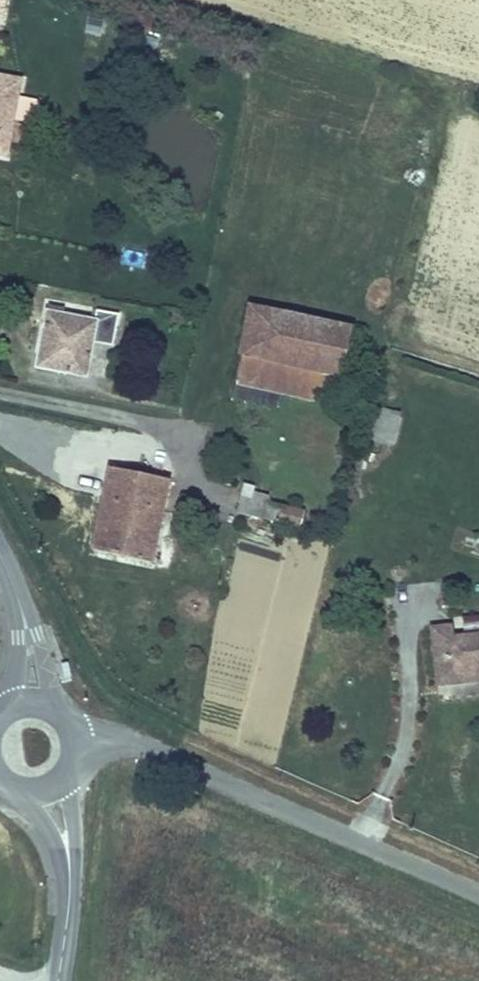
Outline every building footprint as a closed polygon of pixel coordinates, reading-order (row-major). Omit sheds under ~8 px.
[(5,156),(12,121),(32,125),(37,101),(16,96),(20,80),(0,77),(0,155),(5,156)] [(43,329),(36,367),(85,377),(92,341),(112,345),(117,316),(97,312),(95,322),(53,313),(54,307),(48,306),(44,323),(43,323),(41,329),(43,329)] [(250,307),(240,355),(332,375),(336,376),(346,327),(250,307)] [(332,375),(240,355),(235,382),(327,401),(332,375)] [(391,443),(398,416),(378,412),(372,439),(391,443)] [(151,564),(167,482),(108,470),(92,551),(151,564)] [(244,490),(239,512),(297,528),(301,511),(267,502),(269,497),(244,490)] [(478,626),(478,614),(454,619),(456,630),(478,626)] [(438,685),(478,680),(478,635),(452,638),(450,626),(432,628),(438,685)] [(478,697),(478,680),(438,685),(439,701),(478,697)]
